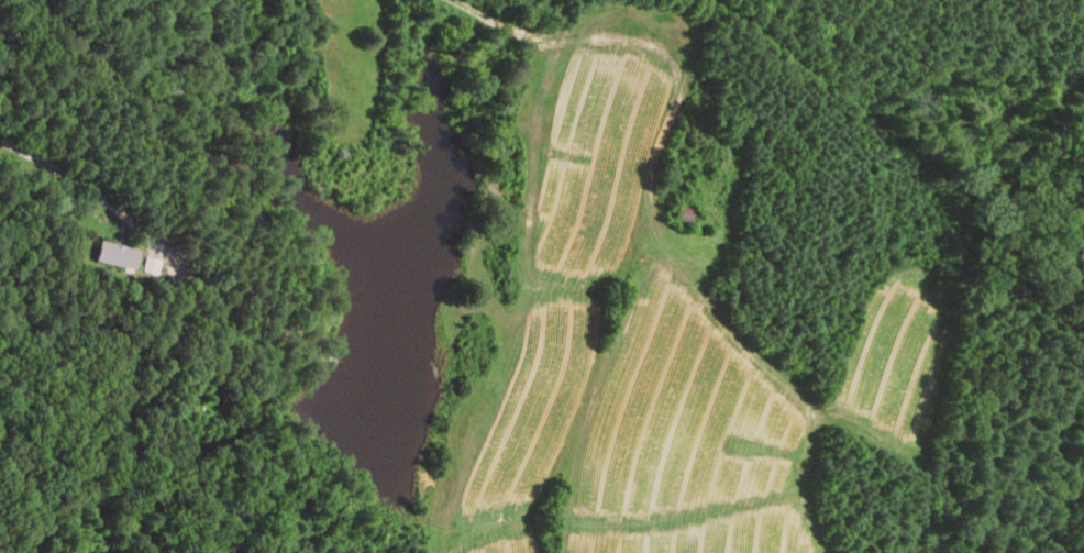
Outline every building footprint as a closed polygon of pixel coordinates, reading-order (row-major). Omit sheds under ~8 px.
[(699,212),(679,205),(673,222),(692,229),(699,212)] [(141,250),(100,241),(96,261),(136,270),(141,250)] [(144,272),(158,275),(160,261),(147,258),(144,272)]
